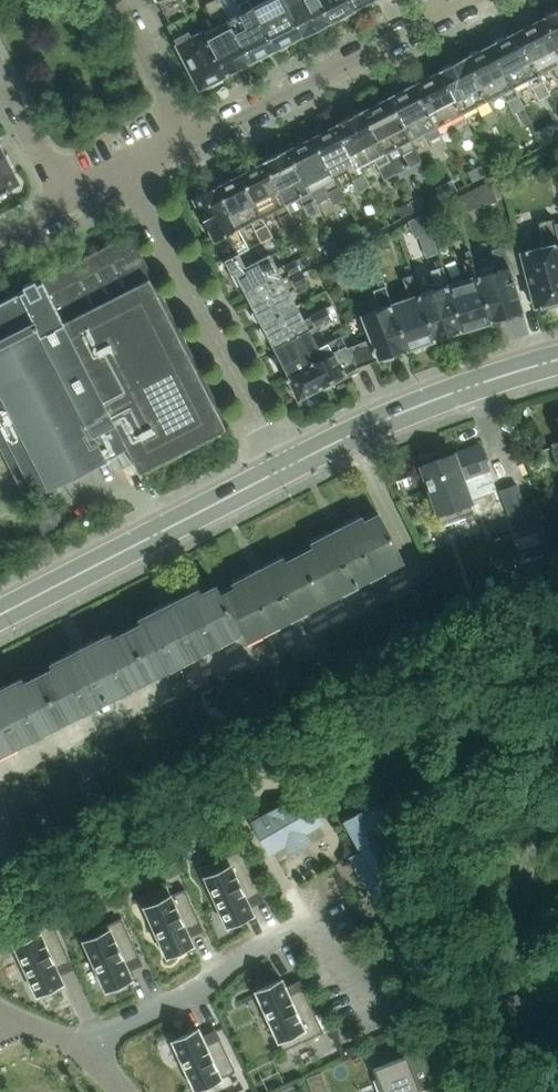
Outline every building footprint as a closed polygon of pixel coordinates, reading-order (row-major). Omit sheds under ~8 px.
[(164,12),(187,1),(186,0),(157,0),(164,12)] [(203,32),(225,72),(248,60),(227,19),(217,0),(216,0),(207,5),(217,25),(203,32)] [(227,19),(248,60),(272,47),(251,7),(247,0),(236,0),(242,12),(227,19)] [(282,0),(265,0),(251,7),(272,47),(300,33),(282,0)] [(328,19),(317,0),(282,0),(300,33),(328,19)] [(328,19),(353,6),(349,0),(317,0),(328,19)] [(192,11),(187,1),(164,12),(170,24),(192,11)] [(542,18),(557,48),(557,10),(542,18)] [(542,18),(517,31),(538,73),(553,65),(557,75),(557,48),(542,18)] [(202,84),(225,72),(203,32),(192,38),(188,32),(184,34),(179,25),(169,30),(196,82),(202,84)] [(517,31),(491,44),(512,86),(528,78),(538,99),(549,93),(538,73),(517,31)] [(523,107),(512,86),(491,44),(464,58),(486,99),(501,91),(512,112),(518,109),(523,107)] [(497,120),(486,99),(464,58),(440,70),(461,112),(476,105),(487,126),(497,120)] [(472,133),(461,112),(440,70),(414,84),(436,125),(451,118),(461,138),(472,133)] [(436,125),(414,84),(389,96),(410,138),(425,130),(437,152),(447,147),(436,125)] [(363,110),(385,152),(400,144),(411,165),(421,160),(410,138),(389,96),(363,110)] [(523,107),(518,109),(525,124),(530,121),(523,107)] [(336,124),(358,166),(375,157),(386,179),(396,174),(385,152),(363,110),(336,124)] [(336,124),(311,137),(332,179),(347,171),(357,191),(368,186),(358,166),(336,124)] [(543,145),(551,141),(545,129),(536,133),(543,145)] [(342,199),(332,179),(311,137),(286,150),(307,192),(322,184),(332,204),(342,199)] [(14,185),(17,177),(0,146),(0,193),(14,185)] [(286,150),(262,162),(284,204),(296,197),(307,218),(318,212),(307,192),(286,150)] [(494,154),(486,158),(492,171),(501,167),(494,154)] [(294,224),(284,204),(262,162),(239,174),(261,216),(273,210),(283,230),(294,224)] [(467,173),(472,183),(486,176),(481,165),(467,173)] [(271,236),(261,216),(239,174),(215,186),(237,228),(250,221),(260,242),(271,236)] [(456,191),(451,180),(436,188),(441,198),(456,191)] [(193,200),(213,240),(227,233),(237,253),(239,252),(247,248),(237,228),(215,186),(194,197),(193,200)] [(466,193),(455,199),(459,212),(470,208),(466,193)] [(414,212),(427,205),(422,197),(410,204),(414,212)] [(414,212),(410,204),(398,210),(402,218),(414,212)] [(424,214),(410,222),(415,237),(430,231),(424,214)] [(556,223),(554,217),(539,221),(545,244),(521,250),(526,268),(536,305),(557,299),(557,222),(556,223)] [(363,239),(377,232),(372,222),(358,229),(363,239)] [(26,499),(128,447),(140,473),(226,429),(213,403),(216,401),(130,233),(42,279),(43,281),(37,284),(35,279),(28,283),(23,285),(26,290),(0,303),(0,447),(26,499)] [(338,250),(333,240),(322,245),(327,256),(338,250)] [(512,273),(526,268),(521,250),(520,245),(506,250),(504,246),(494,249),(498,264),(493,266),(495,270),(478,275),(491,318),(523,310),(512,273)] [(461,327),(491,318),(478,275),(470,249),(466,251),(468,257),(463,259),(466,273),(461,274),(463,278),(448,283),(461,327)] [(245,265),(239,252),(237,253),(224,259),(240,289),(242,288),(246,295),(300,268),(295,259),(283,265),(282,264),(276,267),(269,253),(245,265)] [(461,327),(448,283),(441,259),(435,261),(436,267),(430,269),(435,283),(432,284),(434,288),(419,293),(435,336),(461,327)] [(261,323),(297,305),(289,290),(294,287),(294,285),(306,279),(300,268),(246,295),(261,323)] [(312,269),(308,270),(312,278),(316,276),(312,269)] [(406,298),(392,303),(408,346),(435,336),(419,293),(412,273),(403,276),(408,293),(404,294),(406,298)] [(374,358),(408,346),(392,303),(384,279),(376,281),(379,287),(374,289),(378,304),(375,305),(377,309),(361,314),(366,326),(371,336),(367,338),(374,358)] [(304,319),(297,305),(261,323),(273,346),(309,328),(332,316),(327,307),(304,319)] [(358,364),(374,358),(367,338),(371,336),(366,326),(346,332),(342,334),(344,337),(337,341),(340,347),(287,373),(299,396),(343,372),(345,376),(359,368),(358,364)] [(273,346),(287,373),(340,347),(337,341),(344,337),(342,334),(318,346),(309,328),(273,346)] [(465,483),(490,474),(480,445),(422,465),(438,513),(471,501),(465,483)] [(536,528),(520,485),(502,491),(518,534),(536,528)] [(299,555),(322,601),(402,560),(378,514),(364,521),(362,517),(310,544),(313,548),(299,555)] [(554,554),(545,557),(549,567),(557,564),(554,554)] [(243,642),(322,601),(299,555),(285,562),(283,557),(232,583),(234,588),(220,596),(238,632),(243,642)] [(151,677),(238,632),(220,596),(215,586),(201,592),(199,588),(139,618),(141,623),(127,630),(151,677)] [(39,675),(62,722),(151,677),(127,630),(113,637),(111,632),(50,663),(53,668),(39,675)] [(62,722),(39,675),(24,682),(22,678),(0,689),(0,753),(62,722)] [(268,844),(271,850),(318,823),(314,817),(315,817),(306,802),(302,795),(255,822),(259,829),(258,829),(267,844),(268,844)] [(387,894),(402,885),(382,849),(384,848),(384,847),(385,846),(385,845),(385,844),(385,843),(385,842),(379,833),(380,833),(379,831),(388,827),(391,817),(385,808),(376,805),(367,810),(366,809),(345,821),(362,851),(350,858),(370,893),(382,886),(387,894)] [(169,844),(160,848),(166,861),(175,856),(169,844)] [(227,855),(200,867),(227,926),(253,914),(246,898),(260,891),(245,858),(231,864),(227,855)] [(167,885),(140,898),(167,956),(193,944),(186,928),(200,921),(184,888),(171,894),(167,885)] [(50,918),(10,936),(37,995),(63,983),(56,966),(70,960),(58,934),(50,918)] [(122,918),(81,936),(106,990),(132,978),(125,962),(139,955),(122,918)] [(282,979),(256,991),(282,1050),(324,1031),(303,987),(288,993),(282,979)] [(199,1028),(172,1041),(195,1089),(235,1071),(220,1039),(206,1045),(199,1028)] [(419,1090),(436,1084),(422,1048),(374,1067),(384,1091),(420,1091),(419,1090)] [(307,1078),(312,1091),(320,1091),(319,1089),(327,1086),(321,1073),(307,1078)]
